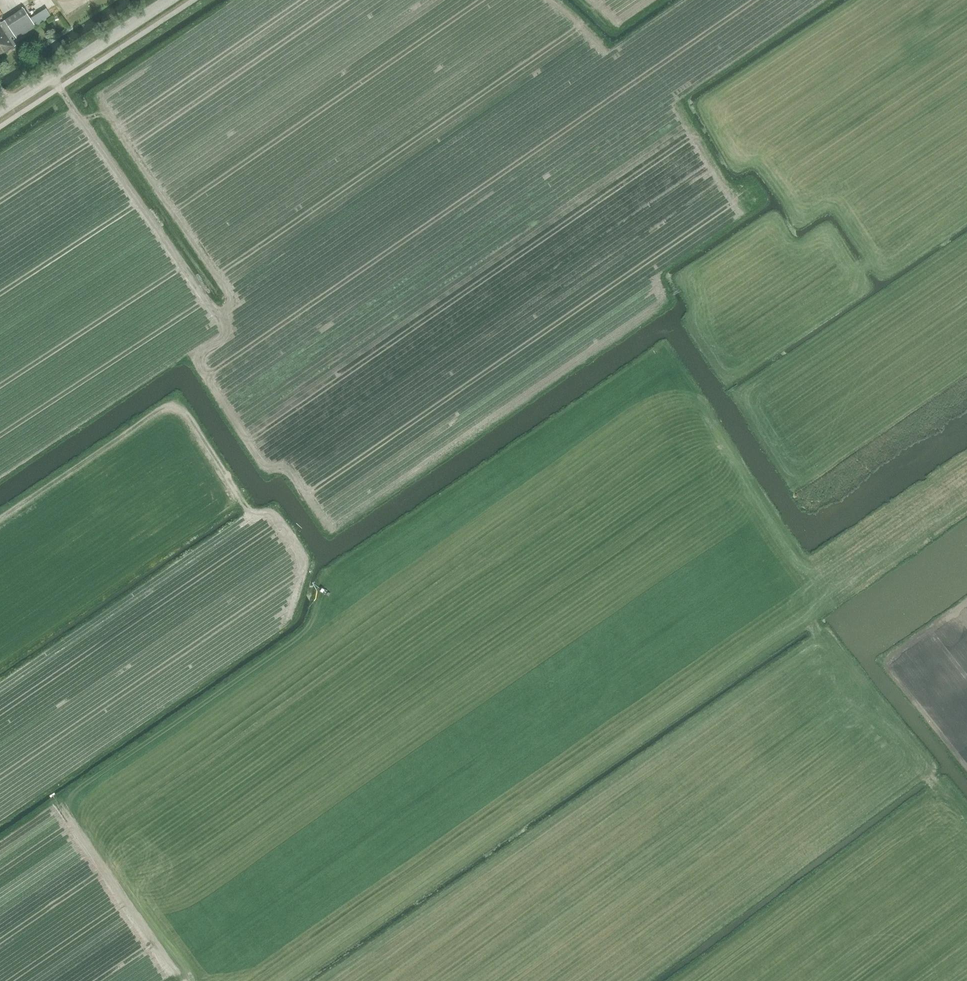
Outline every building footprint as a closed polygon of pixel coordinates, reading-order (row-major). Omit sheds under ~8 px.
[(16,45),(11,37),(14,35),(17,39),(51,17),(45,8),(31,18),(24,7),(5,19),(5,20),(2,22),(0,20),(0,56),(16,45)]
